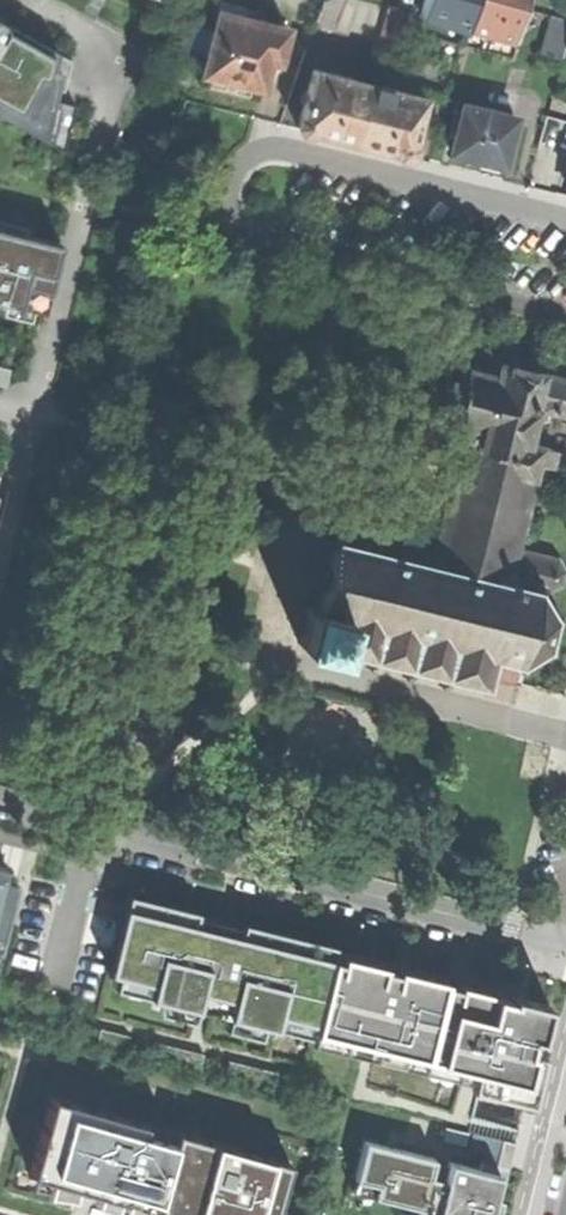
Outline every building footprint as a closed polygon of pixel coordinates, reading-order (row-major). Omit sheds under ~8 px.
[(315,22),(335,29),(345,0),(322,0),(315,22)] [(420,14),(468,27),(475,0),(424,0),(420,14)] [(468,27),(517,41),(528,0),(475,0),(468,27)] [(213,30),(207,54),(202,74),(230,81),(261,88),(268,60),(277,62),(285,28),(241,17),(243,7),(220,1),(213,30)] [(384,23),(415,32),(420,14),(389,6),(384,23)] [(565,47),(565,44),(565,20),(550,15),(540,53),(562,58),(565,47)] [(38,122),(35,134),(64,150),(75,106),(45,99),(48,87),(64,91),(71,61),(57,53),(57,52),(1,20),(0,21),(0,100),(38,122)] [(410,48),(415,32),(384,23),(379,39),(410,48)] [(189,50),(207,54),(213,30),(195,25),(189,50)] [(314,68),(299,128),(327,135),(353,142),(368,81),(314,68)] [(423,95),(368,81),(353,142),(381,149),(408,155),(423,95)] [(35,134),(38,122),(0,100),(0,114),(35,134)] [(464,102),(451,152),(478,158),(503,165),(515,115),(486,108),(464,102)] [(0,228),(0,301),(43,312),(53,272),(42,270),(49,240),(0,228)] [(60,243),(49,240),(42,270),(53,272),(60,243)] [(541,375),(499,365),(496,378),(478,373),(473,365),(464,370),(455,375),(460,384),(450,422),(466,426),(462,444),(478,448),(515,457),(512,470),(535,476),(538,463),(549,466),(553,449),(542,447),(525,442),(529,425),(534,406),(565,414),(565,381),(541,375)] [(5,386),(10,369),(0,366),(0,385),(5,386)] [(512,470),(515,457),(478,448),(462,444),(434,553),(405,545),(406,543),(403,542),(404,538),(400,537),(399,541),(396,540),(395,544),(365,536),(367,529),(338,522),(334,538),(324,536),(322,541),(328,542),(327,545),(332,546),(316,608),(307,606),(297,644),(335,654),(337,649),(370,657),(368,667),(372,669),(375,659),(407,667),(404,677),(409,679),(412,668),(442,676),(440,686),(445,687),(447,677),(482,686),(485,691),(489,690),(485,682),(486,676),(514,683),(517,672),(522,669),(520,661),(543,648),(549,652),(552,649),(546,643),(553,619),(560,618),(559,613),(552,614),(538,591),(542,587),(547,588),(558,582),(561,571),(554,560),(546,558),(516,550),(535,476),(512,470)] [(278,1014),(316,1023),(332,959),(294,949),(297,936),(269,929),(269,931),(273,932),(271,943),(233,933),(223,931),(222,935),(207,931),(208,927),(194,924),(197,911),(154,900),(149,917),(129,912),(114,973),(119,974),(153,983),(149,996),(196,1007),(197,1002),(212,1005),(210,1011),(274,1027),(278,1014)] [(335,945),(297,936),(294,949),(332,959),(335,945)] [(340,960),(332,959),(316,1023),(314,1031),(429,1058),(446,983),(446,979),(397,967),(396,971),(384,968),(385,964),(341,954),(340,960)] [(525,999),(511,995),(510,999),(497,995),(498,992),(458,982),(457,986),(446,983),(429,1058),(314,1031),(313,1037),(311,1043),(361,1055),(375,1059),(461,1080),(473,1083),(472,1088),(531,1103),(543,1055),(526,1051),(530,1038),(540,1040),(549,1004),(525,999)] [(154,1042),(150,1058),(198,1070),(202,1054),(154,1042)] [(228,1061),(224,1077),(273,1088),(277,1072),(228,1061)] [(49,1095),(46,1105),(67,1111),(70,1101),(49,1095)] [(67,1111),(46,1105),(28,1171),(76,1185),(79,1174),(98,1180),(95,1190),(154,1207),(176,1130),(159,1125),(150,1123),(115,1113),(106,1111),(70,1101),(67,1111)] [(176,1130),(154,1207),(184,1214),(185,1214),(188,1205),(201,1208),(199,1214),(274,1214),(289,1162),(200,1137),(191,1134),(176,1130)] [(468,1149),(483,1153),(499,1157),(503,1139),(472,1131),(468,1149)] [(483,1153),(481,1161),(508,1168),(515,1142),(503,1139),(499,1157),(483,1153)] [(385,1146),(365,1141),(355,1179),(377,1184),(374,1196),(421,1208),(432,1163),(434,1158),(385,1146)] [(508,1168),(481,1161),(479,1169),(449,1162),(448,1167),(432,1163),(421,1208),(419,1214),(496,1214),(508,1168)] [(76,1185),(95,1190),(98,1180),(79,1174),(76,1185)] [(352,1191),(374,1196),(377,1184),(355,1179),(352,1191)] [(201,1208),(188,1205),(185,1214),(199,1214),(201,1208)]
